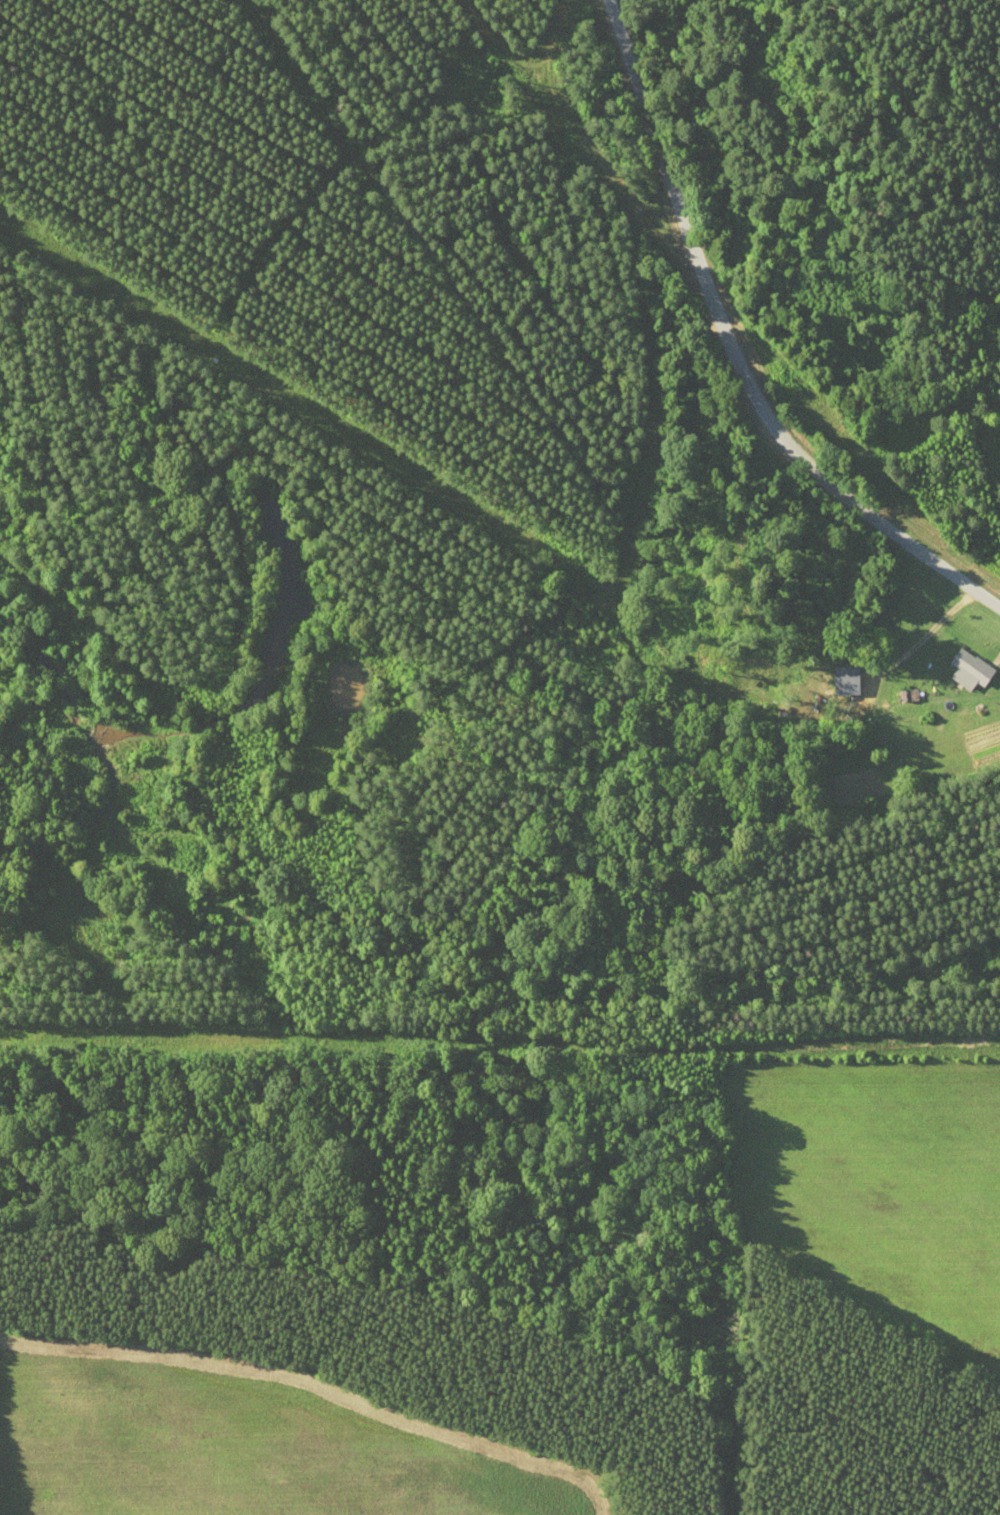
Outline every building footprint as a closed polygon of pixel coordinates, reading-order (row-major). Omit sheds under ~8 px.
[(990,671),(956,647),(945,663),(978,687),(990,671)] [(849,684),(853,700),(870,695),(866,680),(849,684)]
